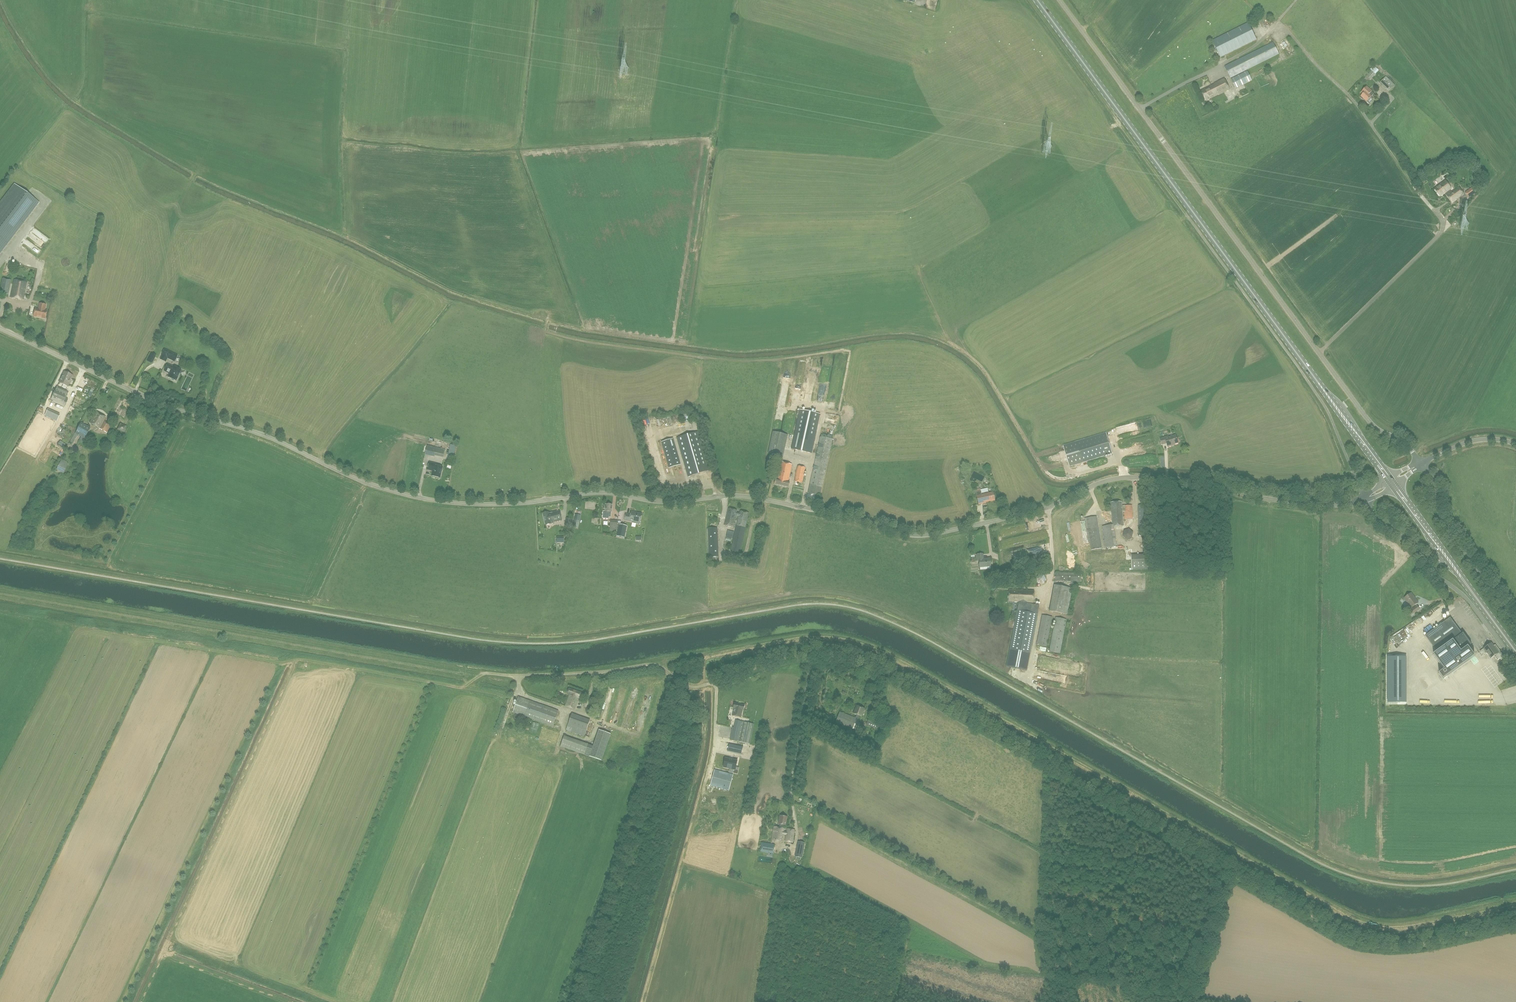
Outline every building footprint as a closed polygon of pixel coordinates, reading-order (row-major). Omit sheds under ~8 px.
[(1221,57),(1257,40),(1249,23),(1213,41),(1221,57)] [(1231,78),(1279,54),(1273,43),(1225,66),(1231,78)] [(1370,69),(1371,71),(1367,76),(1371,80),(1376,75),(1375,74),(1379,71),(1373,66),(1370,69)] [(1236,89),(1253,81),(1248,71),(1231,79),(1236,89)] [(1381,83),(1389,91),(1395,85),(1386,77),(1381,83)] [(1218,95),(1230,89),(1224,78),(1214,83),(1214,84),(1201,91),(1205,101),(1218,95)] [(1363,94),(1361,96),(1367,102),(1372,97),(1371,97),(1374,94),(1372,92),(1372,91),(1367,87),(1361,92),(1363,94)] [(1452,203),(1464,194),(1459,187),(1451,193),(1450,190),(1452,189),(1446,181),(1439,185),(1440,186),(1435,189),(1440,197),(1443,194),(1444,195),(1445,194),(1452,203)] [(38,202),(13,183),(0,201),(0,254),(38,202)] [(1473,187),(1465,192),(1469,198),(1476,192),(1473,187)] [(34,246),(37,243),(30,237),(27,241),(34,246)] [(0,293),(8,294),(11,280),(3,279),(0,293)] [(14,280),(13,288),(11,298),(23,300),(27,282),(14,280)] [(36,308),(34,316),(46,318),(47,310),(45,310),(46,305),(40,303),(39,307),(40,307),(39,309),(36,308)] [(174,362),(177,355),(165,349),(162,356),(160,359),(166,362),(167,358),(174,362)] [(151,363),(155,355),(151,353),(147,361),(151,363)] [(175,380),(176,381),(181,370),(173,367),(168,364),(165,371),(170,373),(168,377),(171,379),(172,380),(174,381),(175,380)] [(68,387),(73,375),(64,371),(59,383),(68,387)] [(68,392),(57,386),(51,400),(53,401),(52,402),(64,407),(68,399),(66,398),(68,392)] [(48,409),(45,416),(57,421),(60,414),(48,409)] [(812,453),(820,414),(800,410),(791,449),(812,453)] [(107,433),(111,424),(104,421),(106,417),(95,412),(89,424),(107,433)] [(690,422),(692,417),(689,413),(684,413),(682,418),(685,422),(690,422)] [(85,438),(90,428),(81,423),(75,434),(82,437),(80,441),(85,444),(88,439),(85,438)] [(688,477),(709,471),(698,431),(677,438),(688,477)] [(773,432),(768,454),(782,457),(787,435),(773,432)] [(1113,453),(1106,433),(1063,446),(1070,466),(1113,453)] [(1172,445),(1179,443),(1176,435),(1169,437),(1169,436),(1160,439),(1162,445),(1167,444),(1168,447),(1172,445)] [(820,496),(832,439),(821,437),(808,493),(820,496)] [(669,468),(681,465),(673,439),(661,442),(669,468)] [(427,446),(426,453),(435,456),(437,448),(427,446)] [(62,471),(66,463),(60,460),(56,468),(62,471)] [(443,467),(435,465),(435,464),(429,462),(427,470),(433,471),(432,476),(440,478),(443,467)] [(788,488),(790,483),(788,482),(792,465),(781,462),(778,477),(777,477),(777,480),(776,480),(775,484),(788,488)] [(794,482),(802,483),(805,467),(798,466),(794,482)] [(979,504),(986,502),(995,500),(993,492),(989,493),(988,492),(982,493),(981,491),(976,492),(979,504)] [(1124,526),(1124,524),(1123,512),(1124,512),(1125,519),(1133,519),(1133,517),(1132,505),(1122,506),(1122,502),(1111,502),(1113,525),(1114,524),(1102,526),(1106,547),(1117,546),(1114,527),(1124,526)] [(612,512),(612,505),(606,504),(605,511),(603,511),(603,518),(609,519),(609,517),(611,517),(612,512)] [(1139,535),(1149,535),(1149,505),(1139,505),(1139,535)] [(746,527),(749,513),(740,511),(740,513),(737,512),(737,510),(728,508),(725,525),(733,527),(736,516),(739,516),(737,525),(731,551),(741,553),(746,527)] [(548,513),(548,512),(543,514),(545,525),(554,523),(553,522),(562,520),(560,511),(548,513)] [(640,522),(642,514),(631,512),(630,515),(625,515),(625,520),(640,522)] [(1088,543),(1090,542),(1091,550),(1102,548),(1097,516),(1085,518),(1088,543)] [(610,528),(617,529),(618,521),(611,520),(610,528)] [(625,538),(627,526),(619,524),(617,536),(625,538)] [(717,528),(708,528),(709,557),(718,557),(717,528)] [(979,560),(980,567),(991,566),(990,558),(984,558),(983,553),(976,554),(976,560),(979,560)] [(1132,570),(1150,570),(1150,555),(1131,555),(1132,570)] [(1081,581),(1081,573),(1056,573),(1056,581),(1081,581)] [(1044,574),(1039,574),(1036,579),(1038,583),(1043,583),(1046,579),(1044,574)] [(1067,614),(1072,588),(1055,585),(1050,611),(1067,614)] [(1009,601),(1019,602),(1017,610),(1025,612),(1027,602),(1034,602),(1034,590),(1009,589),(1009,601)] [(1413,614),(1420,609),(1418,606),(1416,607),(1415,605),(1418,603),(1411,593),(1404,598),(1411,608),(1412,608),(1413,609),(1410,611),(1413,614)] [(1038,614),(1025,612),(1017,610),(1007,667),(1027,671),(1030,653),(1038,614)] [(1054,629),(1050,647),(1050,651),(1060,653),(1066,619),(1056,618),(1054,626),(1050,625),(1052,617),(1042,615),(1037,645),(1046,647),(1050,628),(1054,629)] [(1463,633),(1462,634),(1460,631),(1450,618),(1425,636),(1434,647),(1437,652),(1433,655),(1445,670),(1439,674),(1443,680),(1475,657),(1468,647),(1472,644),(1463,633)] [(1505,658),(1497,647),(1496,645),(1494,646),(1492,643),(1480,652),(1483,655),(1487,653),(1491,658),(1494,656),(1497,660),(1500,659),(1501,660),(1505,658)] [(1400,703),(1400,657),(1388,657),(1388,703),(1400,703)] [(579,698),(581,693),(569,688),(567,694),(569,694),(565,707),(575,710),(579,698)] [(558,711),(520,697),(515,713),(553,726),(558,711)] [(743,710),(744,705),(734,703),(733,711),(732,716),(741,717),(743,710)] [(859,719),(860,716),(861,716),(864,708),(856,705),(853,713),(857,715),(856,718),(840,712),(836,722),(856,729),(859,719)] [(590,720),(572,714),(566,730),(584,736),(590,720)] [(877,729),(881,720),(869,716),(866,725),(877,729)] [(754,724),(753,724),(744,722),(742,722),(734,720),(730,740),(738,741),(739,742),(748,744),(750,744),(754,724)] [(530,732),(535,734),(538,725),(532,723),(530,732)] [(611,734),(599,730),(589,756),(602,761),(611,734)] [(736,767),(737,761),(725,758),(723,767),(729,768),(735,770),(736,767)] [(779,827),(774,826),(772,840),(782,842),(783,835),(786,835),(785,841),(792,843),(795,830),(787,828),(787,832),(784,831),(784,828),(782,828),(783,825),(786,825),(787,817),(780,815),(779,824),(780,824),(779,827)] [(805,843),(798,842),(796,851),(803,852),(805,843)] [(761,843),(760,851),(773,854),(774,845),(761,843)]
